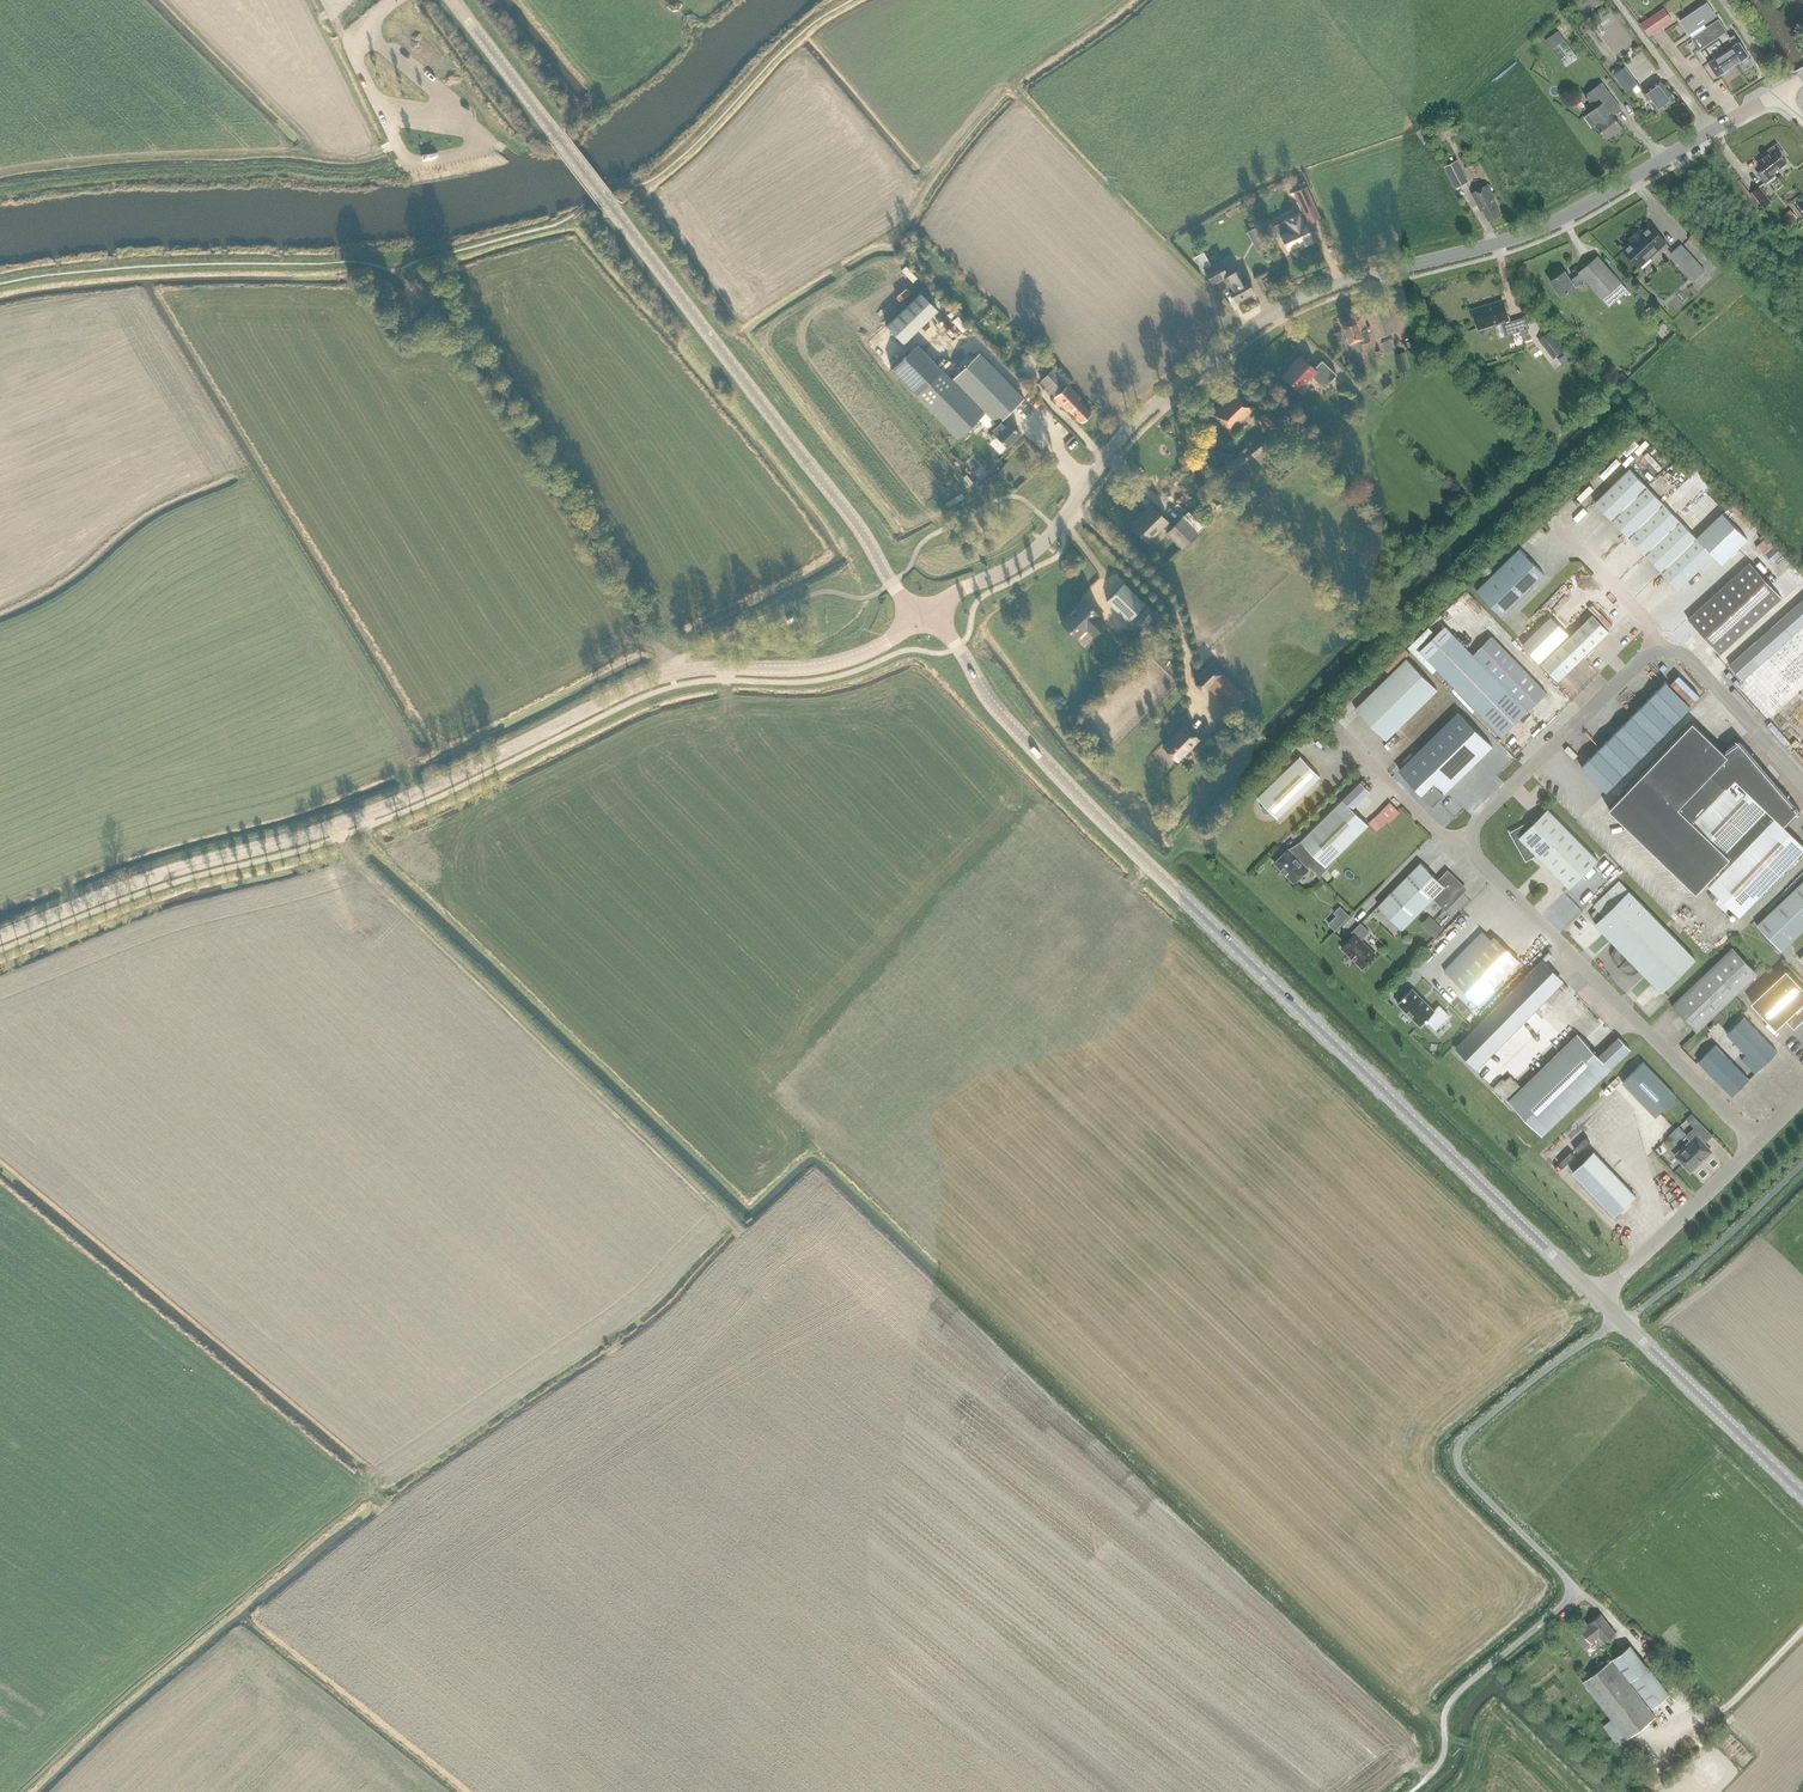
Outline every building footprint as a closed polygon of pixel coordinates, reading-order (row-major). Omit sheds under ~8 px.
[(1730,37),(1718,19),(1705,27),(1703,23),(1715,15),(1707,2),(1680,19),(1689,33),(1692,31),(1694,35),(1691,37),(1699,48),(1702,46),(1706,53),(1704,54),(1709,61),(1708,62),(1717,75),(1720,72),(1721,74),(1720,75),(1721,75),(1722,75),(1723,74),(1725,75),(1726,75),(1727,75),(1728,76),(1729,76),(1727,75),(1729,67),(1747,54),(1739,41),(1738,41),(1733,34),(1730,37)] [(1640,23),(1647,33),(1671,17),(1664,7),(1640,23)] [(1560,24),(1545,33),(1563,63),(1578,54),(1560,24)] [(1638,83),(1624,66),(1612,75),(1626,92),(1638,83)] [(1657,112),(1674,100),(1659,79),(1642,91),(1657,112)] [(1606,137),(1621,126),(1612,114),(1620,108),(1601,82),(1585,95),(1595,108),(1583,116),(1591,127),(1596,124),(1606,137)] [(1782,156),(1784,154),(1776,144),(1766,151),(1767,153),(1762,157),(1762,158),(1756,162),(1762,169),(1757,173),(1765,183),(1775,175),(1773,173),(1786,162),(1782,156)] [(1468,181),(1457,159),(1443,166),(1455,188),(1468,181)] [(1488,220),(1500,213),(1492,198),(1494,197),(1487,184),(1471,193),(1477,205),(1479,204),(1488,220)] [(1306,223),(1319,217),(1305,186),(1292,192),(1301,212),(1284,220),(1285,221),(1273,226),(1272,229),(1275,235),(1278,236),(1280,235),(1286,249),(1301,242),(1302,245),(1311,241),(1304,224),(1302,225),(1301,222),(1305,220),(1306,223)] [(1771,201),(1759,186),(1751,192),(1763,207),(1771,201)] [(1790,209),(1783,215),(1789,223),(1797,217),(1790,209)] [(1649,224),(1640,232),(1638,230),(1637,231),(1639,232),(1632,239),(1630,238),(1629,238),(1631,241),(1622,249),(1639,267),(1666,242),(1649,224)] [(1265,247),(1255,227),(1247,231),(1256,251),(1265,247)] [(1705,270),(1695,259),(1681,244),(1671,254),(1695,279),(1705,270)] [(1204,270),(1211,266),(1203,252),(1193,257),(1202,271),(1204,270)] [(1601,298),(1621,282),(1597,256),(1578,272),(1579,273),(1570,279),(1564,270),(1549,280),(1560,296),(1575,286),(1585,279),(1601,298)] [(1239,269),(1233,272),(1227,276),(1219,262),(1211,266),(1204,270),(1212,284),(1216,282),(1221,292),(1227,289),(1235,302),(1253,292),(1245,278),(1244,278),(1239,269)] [(921,285),(887,321),(905,338),(939,302),(921,285)] [(1516,332),(1512,320),(1509,321),(1503,300),(1471,310),(1476,328),(1501,320),(1506,335),(1516,332)] [(1374,337),(1394,329),(1385,305),(1365,314),(1369,325),(1366,327),(1361,315),(1340,324),(1348,344),(1349,344),(1353,354),(1362,350),(1358,340),(1359,339),(1361,344),(1369,340),(1367,334),(1372,331),(1374,337)] [(1516,332),(1530,328),(1526,316),(1512,320),(1516,332)] [(1564,349),(1549,330),(1537,339),(1553,359),(1564,349)] [(1390,334),(1382,339),(1387,347),(1395,342),(1390,334)] [(1432,357),(1439,364),(1445,359),(1438,351),(1432,357)] [(994,437),(996,435),(1006,446),(1019,434),(1008,422),(1004,426),(999,421),(1023,398),(979,352),(952,378),(995,422),(987,430),(994,437)] [(1408,370),(1404,354),(1395,356),(1399,372),(1408,370)] [(1323,388),(1336,375),(1321,360),(1313,369),(1299,355),(1292,363),(1293,364),(1282,376),(1297,390),(1311,376),(1323,388)] [(1080,422),(1090,412),(1077,399),(1080,397),(1067,384),(1068,383),(1053,368),(1040,381),(1055,396),(1054,397),(1066,410),(1068,409),(1080,422)] [(958,438),(983,413),(941,370),(915,395),(958,438)] [(1230,432),(1254,407),(1236,389),(1211,414),(1230,432)] [(1285,426),(1268,408),(1258,417),(1276,435),(1285,426)] [(1260,464),(1273,453),(1259,438),(1246,449),(1260,464)] [(1611,520),(1646,486),(1629,469),(1594,502),(1611,520)] [(1628,537),(1663,503),(1646,486),(1611,520),(1628,537)] [(1645,554),(1679,520),(1663,503),(1628,537),(1645,554)] [(1182,548),(1196,534),(1181,518),(1172,527),(1167,522),(1167,521),(1152,506),(1131,526),(1146,542),(1162,527),(1167,532),(1182,548)] [(1661,571),(1696,538),(1679,520),(1645,554),(1661,571)] [(1696,538),(1661,571),(1678,589),(1713,555),(1696,538)] [(1476,591),(1501,617),(1544,574),(1519,548),(1476,591)] [(1720,654),(1782,597),(1749,562),(1687,618),(1720,654)] [(1105,601),(1126,622),(1144,604),(1123,584),(1105,601)] [(1742,679),(1802,624),(1802,598),(1729,664),(1742,679)] [(1085,629),(1092,636),(1104,623),(1097,616),(1098,615),(1082,600),(1060,622),(1076,638),(1085,629)] [(1154,615),(1147,608),(1135,620),(1142,627),(1154,615)] [(1567,639),(1583,656),(1609,631),(1592,614),(1567,639)] [(1550,616),(1522,644),(1539,662),(1567,634),(1550,616)] [(1472,655),(1444,626),(1419,650),(1502,736),(1546,693),(1491,636),(1472,655)] [(1556,682),(1583,656),(1567,639),(1540,665),(1556,682)] [(1386,740),(1437,689),(1407,658),(1356,709),(1386,740)] [(1209,689),(1210,689),(1232,711),(1246,697),(1211,662),(1194,678),(1194,683),(1201,691),(1207,691),(1209,689)] [(1674,724),(1691,707),(1665,681),(1648,698),(1674,724)] [(1657,741),(1674,724),(1648,698),(1631,715),(1657,741)] [(1447,723),(1480,757),(1492,745),(1459,711),(1447,723)] [(1640,758),(1657,741),(1631,715),(1614,732),(1640,758)] [(1608,809),(1695,893),(1730,857),(1733,860),(1708,886),(1712,891),(1730,908),(1739,916),(1802,850),(1802,845),(1782,824),(1796,809),(1738,742),(1724,752),(1692,722),(1608,809)] [(1447,723),(1435,734),(1468,769),(1480,757),(1447,723)] [(1172,756),(1176,760),(1197,739),(1183,725),(1162,746),(1167,751),(1166,753),(1167,755),(1168,756),(1170,756),(1172,756)] [(1623,775),(1640,758),(1614,732),(1598,749),(1623,775)] [(1468,769),(1435,734),(1423,746),(1457,781),(1468,769)] [(1457,781),(1423,746),(1401,767),(1424,790),(1422,793),(1433,804),(1457,781)] [(1606,792),(1623,775),(1598,749),(1581,766),(1606,792)] [(1277,818),(1320,776),(1300,756),(1257,797),(1264,804),(1263,807),(1263,809),(1265,811),(1268,812),(1270,811),(1277,818)] [(1361,782),(1343,799),(1354,809),(1371,792),(1361,782)] [(1288,849),(1274,862),(1295,883),(1310,867),(1317,875),(1334,858),(1368,825),(1354,809),(1343,799),(1301,841),(1302,843),(1292,853),(1288,849)] [(1400,812),(1389,801),(1368,822),(1376,831),(1387,821),(1388,823),(1400,812)] [(1535,854),(1569,888),(1598,860),(1548,809),(1529,827),(1526,824),(1511,833),(1526,859),(1535,854)] [(1402,929),(1434,897),(1446,909),(1466,889),(1451,874),(1442,883),(1421,862),(1378,905),(1402,929)] [(1696,959),(1629,890),(1619,880),(1593,905),(1596,908),(1589,915),(1596,922),(1594,924),(1617,947),(1614,950),(1613,952),(1612,953),(1612,956),(1613,958),(1613,959),(1615,961),(1625,971),(1626,972),(1628,973),(1629,973),(1631,974),(1632,973),(1633,973),(1635,972),(1636,972),(1639,969),(1661,992),(1696,959)] [(1802,930),(1802,880),(1756,925),(1781,951),(1802,930)] [(1340,906),(1333,912),(1336,915),(1343,922),(1349,915),(1340,906)] [(1430,911),(1421,920),(1436,934),(1444,924),(1430,911)] [(1375,954),(1359,938),(1367,930),(1361,923),(1352,932),(1354,935),(1342,948),(1362,968),(1375,954)] [(1520,961),(1494,936),(1452,978),(1478,1003),(1520,961)] [(1758,973),(1735,949),(1733,947),(1672,1005),(1696,1031),(1758,973)] [(1785,1020),(1793,1029),(1802,1019),(1802,1008),(1800,1005),(1802,1003),(1802,988),(1786,970),(1751,1003),(1775,1029),(1785,1020)] [(1537,1007),(1515,986),(1455,1048),(1477,1069),(1537,1007)] [(1413,989),(1399,1004),(1421,1025),(1426,1020),(1436,1029),(1449,1015),(1439,1006),(1434,1010),(1413,989)] [(1471,1013),(1467,1009),(1461,1014),(1465,1018),(1471,1013)] [(1726,1034),(1760,1068),(1777,1051),(1744,1017),(1726,1034)] [(1605,1062),(1601,1057),(1577,1034),(1522,1088),(1510,1076),(1505,1080),(1500,1080),(1494,1086),(1494,1091),(1512,1109),(1517,1109),(1542,1136),(1611,1068),(1605,1062)] [(1749,1079),(1735,1064),(1715,1045),(1698,1062),(1732,1096),(1749,1079)] [(1622,1082),(1655,1117),(1676,1096),(1643,1061),(1622,1082)] [(1685,1118),(1693,1127),(1699,1122),(1691,1113),(1685,1118)] [(1702,1159),(1710,1151),(1703,1144),(1712,1136),(1700,1123),(1687,1136),(1692,1141),(1676,1155),(1690,1170),(1698,1163),(1700,1163),(1702,1160),(1702,1159)] [(1573,1172),(1614,1216),(1636,1195),(1594,1152),(1573,1172)] [(1604,1641),(1616,1632),(1601,1613),(1589,1622),(1590,1622),(1581,1628),(1583,1632),(1576,1637),(1584,1647),(1599,1635),(1604,1641)] [(1652,1707),(1669,1694),(1631,1644),(1613,1657),(1652,1707)] [(1627,1738),(1656,1716),(1612,1659),(1583,1681),(1612,1718),(1602,1725),(1615,1742),(1625,1734),(1627,1738)]
